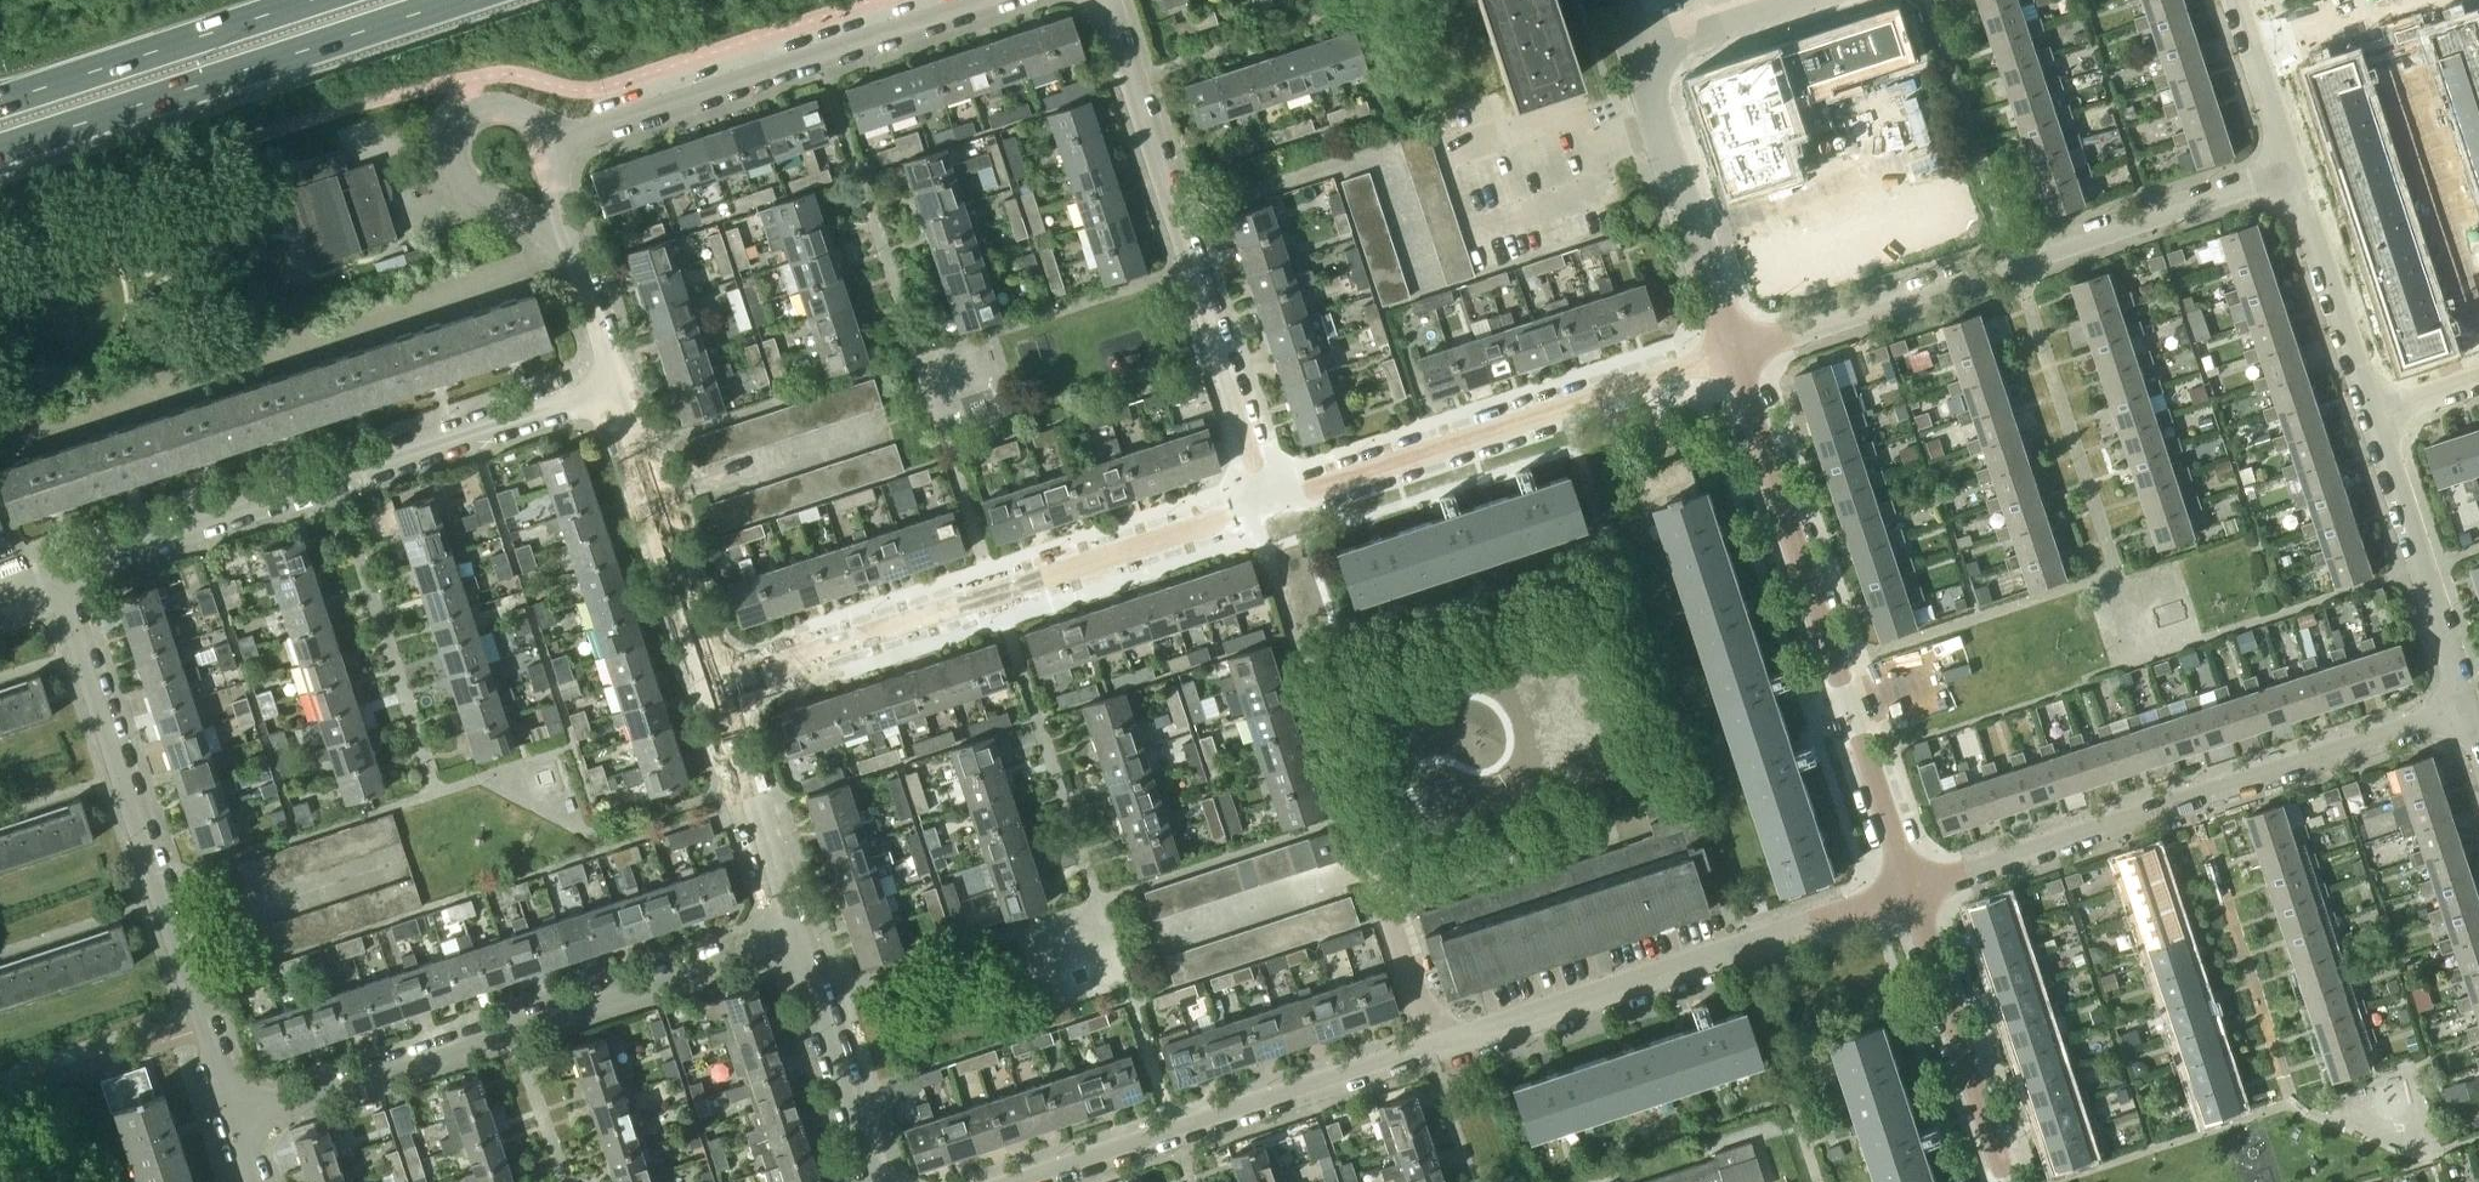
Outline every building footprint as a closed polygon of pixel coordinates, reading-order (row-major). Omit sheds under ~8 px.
[(1254,9),(1251,0),(1244,0),(1230,5),(1234,16),(1254,9)] [(1273,0),(1251,0),(1254,9),(1274,2),(1273,0)] [(1512,95),(1575,75),(1552,0),(1480,0),(1512,95)] [(1982,9),(2012,0),(1979,0),(1982,9)] [(1982,9),(1992,38),(2027,27),(2025,20),(2020,4),(2033,0),(2012,0),(1982,9)] [(2184,0),(2144,0),(2148,12),(2151,18),(2187,7),(2184,0)] [(2196,36),(2187,7),(2151,18),(2148,12),(2135,17),(2139,29),(2153,25),(2158,41),(2160,47),(2196,36)] [(1217,21),(1214,9),(1194,16),(1198,28),(1217,21)] [(1881,13),(1868,17),(1883,64),(1917,53),(1908,24),(1899,27),(1895,15),(1883,18),(1881,13)] [(1069,14),(1040,24),(1054,65),(1082,56),(1069,14)] [(1178,34),(1198,28),(1194,16),(1174,23),(1178,34)] [(2040,16),(2025,20),(2027,27),(1992,38),(2002,67),(2037,56),(2035,50),(2029,33),(2044,28),(2040,16)] [(1857,27),(1846,30),(1860,72),(1883,64),(1868,17),(1855,21),(1857,27)] [(2435,30),(2442,53),(2478,41),(2478,23),(2477,17),(2435,30)] [(2395,29),(2399,42),(2427,33),(2423,21),(2395,29)] [(1026,74),(1054,65),(1040,24),(1013,33),(1026,74)] [(1834,28),(1821,33),(1836,79),(1860,72),(1846,30),(1836,34),(1834,28)] [(1351,30),(1323,39),(1337,78),(1364,69),(1351,30)] [(2086,30),(2073,35),(2076,44),(2089,39),(2086,30)] [(985,42),(999,83),(1026,74),(1013,33),(985,42)] [(1809,42),(1799,46),(1813,87),(1836,79),(1821,33),(1808,37),(1809,42)] [(2206,65),(2196,36),(2160,47),(2158,41),(2144,45),(2148,58),(2162,54),(2168,70),(2170,76),(2206,65)] [(1323,39),(1295,48),(1308,88),(1337,78),(1323,39)] [(2442,53),(2449,75),(2478,65),(2478,41),(2442,53)] [(1002,93),(999,83),(985,42),(957,51),(971,92),(987,87),(990,97),(1002,93)] [(2049,45),(2035,50),(2037,56),(2002,67),(2011,96),(2047,85),(2045,79),(2039,62),(2053,57),(2049,45)] [(1701,82),(1701,83),(1701,84),(1735,189),(1797,168),(1785,132),(1823,119),(1820,109),(1813,87),(1799,46),(1705,77),(1704,77),(1702,78),(1702,79),(1701,80),(1701,82)] [(1295,48),(1267,57),(1280,97),(1308,88),(1295,48)] [(2404,55),(2403,55),(2406,64),(2422,59),(2419,50),(2418,50),(2404,55)] [(971,92),(957,51),(929,60),(943,102),(971,92)] [(2148,63),(2144,53),(2134,56),(2137,67),(2148,63)] [(2355,56),(2313,70),(2320,92),(2362,78),(2355,56)] [(1253,106),(1280,97),(1267,57),(1240,66),(1253,106)] [(2380,62),(2379,62),(2383,72),(2398,67),(2395,57),(2380,62)] [(2422,59),(2406,64),(2410,74),(2410,73),(2425,69),(2422,59)] [(916,111),(943,102),(929,60),(902,69),(916,111)] [(2215,94),(2206,65),(2170,76),(2168,70),(2154,74),(2158,86),(2172,82),(2177,99),(2179,105),(2215,94)] [(2449,75),(2457,97),(2478,90),(2478,65),(2449,75)] [(1240,66),(1212,76),(1226,115),(1253,106),(1240,66)] [(916,111),(902,69),(875,78),(888,120),(916,111)] [(2059,74),(2045,79),(2047,85),(2011,96),(2021,124),(2056,113),(2054,108),(2049,91),(2063,86),(2059,74)] [(1095,92),(1089,76),(1061,85),(1063,90),(1067,102),(1095,92)] [(1198,125),(1226,115),(1212,76),(1184,85),(1198,125)] [(860,129),(888,120),(875,78),(847,88),(860,129)] [(2362,78),(2320,92),(2328,114),(2370,101),(2362,78)] [(2387,84),(2387,85),(2390,94),(2405,89),(2402,80),(2387,84)] [(1886,88),(1867,94),(1870,104),(1890,98),(1886,88)] [(2405,89),(2390,94),(2393,103),(2408,99),(2408,98),(2405,89)] [(1067,102),(1063,90),(1043,97),(1047,108),(1067,102)] [(2457,97),(2464,119),(2478,114),(2478,90),(2457,97)] [(1867,94),(1848,100),(1851,110),(1870,104),(1867,94)] [(2225,124),(2215,94),(2179,105),(2177,99),(2164,103),(2168,116),(2181,112),(2187,129),(2189,135),(2225,124)] [(2418,99),(2421,108),(2436,103),(2433,94),(2418,99)] [(828,139),(814,98),(786,107),(799,149),(808,174),(811,185),(831,179),(828,168),(819,171),(810,145),(828,139)] [(1350,118),(1370,112),(1366,100),(1346,106),(1350,118)] [(1048,114),(1058,143),(1098,129),(1089,101),(1048,114)] [(2370,101),(2328,114),(2335,136),(2377,123),(2370,101)] [(1027,102),(1008,108),(1011,120),(1031,113),(1027,102)] [(1839,103),(1820,109),(1823,119),(1843,113),(1839,103)] [(2069,103),(2054,108),(2056,113),(2021,124),(2031,154),(2066,142),(2064,136),(2058,119),(2073,114),(2069,103)] [(2436,103),(2421,108),(2424,118),(2439,113),(2436,103)] [(2133,105),(2123,108),(2126,119),(2136,116),(2133,105)] [(1331,124),(1350,118),(1346,106),(1327,112),(1331,124)] [(772,158),(799,149),(786,107),(758,117),(772,158)] [(992,126),(1011,120),(1008,108),(988,115),(992,126)] [(2464,119),(2471,141),(2478,139),(2478,114),(2464,119)] [(758,117),(730,126),(744,167),(772,158),(758,117)] [(1295,136),(1315,129),(1311,117),(1291,124),(1295,136)] [(976,131),(972,120),(952,126),(956,138),(976,131)] [(2377,123),(2335,136),(2342,159),(2384,145),(2377,123)] [(1271,130),(1275,142),(1295,136),(1291,124),(1271,130)] [(2234,153),(2225,124),(2189,135),(2187,129),(2173,133),(2177,145),(2191,141),(2199,164),(2234,153)] [(2401,129),(2404,138),(2420,133),(2417,124),(2416,124),(2401,129)] [(744,167),(730,126),(703,135),(716,176),(744,167)] [(936,145),(956,138),(952,126),(933,133),(936,145)] [(1397,137),(1401,150),(1429,141),(1424,128),(1397,137)] [(1058,143),(1067,170),(1107,157),(1098,129),(1058,143)] [(895,138),(897,144),(901,156),(923,149),(917,131),(895,138)] [(2076,172),(2074,166),(2068,149),(2083,144),(2078,132),(2064,136),(2066,142),(2031,154),(2041,183),(2076,172)] [(2420,133),(2404,138),(2407,148),(2408,148),(2422,143),(2423,143),(2420,133)] [(703,135),(675,144),(689,185),(691,193),(702,189),(700,181),(716,176),(703,135)] [(1002,139),(1009,158),(1020,154),(1014,135),(1002,139)] [(1240,153),(1260,147),(1256,135),(1236,142),(1240,153)] [(2433,143),(2432,143),(2435,153),(2451,148),(2448,138),(2447,138),(2433,143)] [(2471,141),(2478,164),(2478,163),(2478,139),(2471,141)] [(903,161),(913,189),(953,176),(991,164),(1003,160),(997,141),(985,145),(987,151),(949,164),(944,148),(903,161)] [(1401,150),(1406,163),(1433,154),(1429,141),(1401,150)] [(1220,160),(1240,153),(1236,142),(1216,148),(1220,160)] [(689,185),(675,144),(648,153),(661,194),(689,185)] [(881,163),(901,156),(897,144),(877,151),(881,163)] [(2384,145),(2342,159),(2349,181),(2391,167),(2384,145)] [(2451,148),(2435,153),(2438,162),(2439,162),(2453,157),(2454,157),(2451,148)] [(661,194),(648,153),(620,162),(633,203),(661,194)] [(384,200),(391,198),(391,195),(391,192),(391,189),(390,187),(389,184),(388,182),(386,179),(384,177),(377,179),(371,161),(331,174),(324,154),(291,165),(297,185),(292,187),(317,263),(396,237),(384,200)] [(1009,158),(1015,178),(1027,174),(1020,154),(1009,158)] [(1406,163),(1410,177),(1438,168),(1433,154),(1406,163)] [(1067,170),(1076,197),(1116,184),(1107,157),(1067,170)] [(1009,179),(1003,160),(991,164),(998,183),(1009,179)] [(2088,161),(2074,166),(2076,172),(2041,183),(2051,213),(2086,202),(2078,179),(2092,174),(2088,161)] [(605,212),(633,203),(620,162),(591,171),(605,212)] [(2391,167),(2349,181),(2356,203),(2398,189),(2391,167)] [(1410,177),(1414,190),(1442,181),(1438,168),(1410,177)] [(2431,168),(2415,173),(2418,183),(2434,178),(2431,168)] [(1340,180),(1344,194),(1373,185),(1368,171),(1340,180)] [(811,185),(808,174),(789,181),(792,192),(811,185)] [(953,176),(913,189),(922,217),(963,204),(953,176)] [(2434,178),(2418,183),(2421,192),(2437,187),(2434,178)] [(1414,190),(1419,204),(1446,195),(1442,181),(1414,190)] [(2447,188),(2446,188),(2449,197),(2465,192),(2462,183),(2447,188)] [(1126,212),(1116,184),(1076,197),(1085,226),(1126,212)] [(757,204),(776,198),(772,185),(753,191),(757,204)] [(1344,194),(1349,208),(1377,199),(1373,185),(1344,194)] [(2398,189),(2356,203),(2363,225),(2405,211),(2398,189)] [(1345,210),(1338,190),(1327,194),(1333,213),(1345,210)] [(757,204),(753,191),(733,197),(737,210),(757,204)] [(822,220),(812,191),(772,205),(777,222),(763,226),(767,238),(822,220)] [(1020,194),(1027,214),(1039,210),(1032,191),(1020,194)] [(1924,192),(1899,200),(1912,241),(1921,238),(1923,244),(1939,239),(1937,233),(1924,192)] [(2465,192),(2449,197),(2453,207),(2453,206),(2468,202),(2465,192)] [(1419,204),(1423,217),(1451,208),(1446,195),(1419,204)] [(1010,219),(1021,216),(1015,196),(1003,200),(1010,219)] [(1349,208),(1353,222),(1382,213),(1377,199),(1349,208)] [(1899,200),(1874,208),(1887,249),(1897,246),(1898,252),(1914,247),(1912,241),(1899,200)] [(701,222),(721,215),(717,203),(697,210),(701,222)] [(972,232),(963,204),(922,217),(931,245),(972,232)] [(1228,217),(1238,245),(1278,232),(1269,204),(1228,217)] [(1466,249),(1507,236),(1498,207),(1457,220),(1466,249)] [(1423,217),(1428,230),(1455,221),(1451,208),(1423,217)] [(678,216),(682,228),(701,222),(697,210),(678,216)] [(1027,214),(1033,234),(1045,230),(1039,210),(1027,214)] [(1351,230),(1345,210),(1333,213),(1340,233),(1351,230)] [(2405,211),(2363,225),(2371,247),(2413,234),(2405,211)] [(1135,240),(1126,212),(1085,226),(1094,253),(1135,240)] [(1353,222),(1358,236),(1386,226),(1382,213),(1353,222)] [(2430,217),(2430,218),(2433,227),(2448,222),(2445,213),(2430,217)] [(1016,239),(1027,235),(1021,216),(1010,219),(1016,239)] [(785,245),(790,261),(831,247),(822,220),(767,238),(771,250),(785,245)] [(646,240),(666,234),(662,221),(642,228),(646,240)] [(1460,235),(1455,221),(1428,230),(1432,244),(1460,235)] [(2448,222),(2433,227),(2436,237),(2436,236),(2451,232),(2451,231),(2448,222)] [(2267,253),(2257,223),(2221,234),(2229,259),(2231,264),(2267,253)] [(1824,224),(1799,232),(1813,274),(1822,271),(1824,276),(1839,271),(1838,266),(1824,224)] [(726,230),(732,249),(744,246),(737,226),(726,230)] [(1358,236),(1362,250),(1391,240),(1386,226),(1358,236)] [(2461,232),(2464,241),(2478,237),(2478,235),(2476,227),(2461,232)] [(646,240),(642,228),(623,234),(627,246),(646,240)] [(709,235),(715,255),(726,251),(720,232),(709,235)] [(972,232),(931,245),(940,273),(981,259),(972,232)] [(1247,273),(1287,260),(1278,232),(1238,245),(1247,273)] [(1799,232),(1774,241),(1788,282),(1797,279),(1799,284),(1814,279),(1813,274),(1799,232)] [(2413,234),(2371,247),(2378,269),(2420,256),(2413,234)] [(1432,244),(1436,257),(1464,248),(1460,235),(1432,244)] [(1621,246),(1617,235),(1598,241),(1601,252),(1621,246)] [(1772,235),(1745,244),(1761,291),(1788,282),(1774,241),(1772,235)] [(2464,241),(2467,251),(2478,247),(2478,237),(2464,241)] [(627,252),(636,281),(676,268),(667,239),(627,252)] [(1144,268),(1135,240),(1094,253),(1103,281),(1144,268)] [(1362,250),(1367,263),(1395,254),(1391,240),(1362,250)] [(1601,252),(1598,241),(1578,248),(1581,258),(1601,252)] [(744,246),(732,249),(738,269),(750,265),(744,246)] [(1057,265),(1051,246),(1039,250),(1045,269),(1057,265)] [(1363,266),(1356,246),(1345,250),(1351,270),(1363,266)] [(831,247),(790,261),(779,264),(788,292),(799,288),(840,275),(831,247)] [(2167,252),(2171,264),(2185,259),(2181,247),(2167,252)] [(1436,257),(1441,271),(1469,261),(1464,248),(1436,257)] [(726,251),(715,255),(722,274),(732,271),(726,251)] [(1028,275),(1039,271),(1033,251),(1021,255),(1028,275)] [(404,253),(375,262),(379,277),(409,267),(404,253)] [(1561,253),(1542,259),(1546,271),(1565,264),(1561,253)] [(2276,282),(2267,253),(2231,264),(2229,259),(2215,263),(2219,275),(2233,271),(2239,288),(2241,294),(2276,282)] [(1367,263),(1371,277),(1400,268),(1395,254),(1367,263)] [(2152,270),(2166,266),(2162,254),(2148,258),(2152,270)] [(2420,256),(2378,269),(2385,292),(2427,278),(2420,256)] [(2444,262),(2447,271),(2463,266),(2460,257),(2459,257),(2444,262)] [(981,259),(940,273),(949,300),(990,287),(981,259)] [(1526,277),(1546,271),(1542,259),(1522,266),(1526,277)] [(1296,288),(1309,284),(1306,272),(1292,276),(1287,260),(1247,273),(1255,300),(1296,288)] [(1441,271),(1445,284),(1473,275),(1469,261),(1441,271)] [(1045,269),(1051,289),(1064,285),(1057,265),(1045,269)] [(1369,286),(1363,266),(1351,270),(1358,289),(1369,286)] [(2463,266),(2447,271),(2450,281),(2451,281),(2465,276),(2466,276),(2463,266)] [(685,295),(676,268),(636,281),(645,308),(685,295)] [(1371,277),(1376,291),(1404,282),(1400,268),(1371,277)] [(1045,291),(1039,271),(1028,275),(1034,294),(1045,291)] [(1506,271),(1486,277),(1490,288),(1510,282),(1506,271)] [(2109,272),(2072,284),(2082,314),(2119,302),(2117,296),(2109,272)] [(799,288),(808,316),(849,303),(840,275),(799,288)] [(1585,302),(1599,343),(1627,334),(1614,293),(1608,276),(1597,280),(1603,296),(1585,302)] [(1470,295),(1490,288),(1486,277),(1467,284),(1470,295)] [(2427,278),(2385,292),(2392,314),(2434,300),(2427,278)] [(744,285),(750,305),(762,301),(755,281),(744,285)] [(1409,296),(1404,282),(1376,291),(1380,305),(1409,296)] [(2286,310),(2276,282),(2241,294),(2239,288),(2225,293),(2229,304),(2243,300),(2248,316),(2250,322),(2286,310)] [(1614,293),(1627,334),(1655,325),(1642,284),(1614,293)] [(732,311),(745,306),(738,287),(725,291),(732,311)] [(999,316),(990,287),(949,300),(958,329),(999,316)] [(1255,300),(1265,329),(1305,316),(1296,288),(1255,300)] [(1455,302),(1450,289),(1431,296),(1435,309),(1455,302)] [(2119,302),(2082,314),(2092,343),(2128,331),(2126,325),(2120,307),(2134,303),(2131,291),(2117,296),(2119,302)] [(456,317),(472,367),(549,342),(532,292),(456,317)] [(645,308),(654,336),(694,323),(694,322),(704,319),(700,308),(691,311),(685,295),(645,308)] [(2184,299),(2188,311),(2198,308),(2193,295),(2184,299)] [(1435,309),(1431,296),(1411,302),(1415,315),(1435,309)] [(2434,300),(2392,314),(2399,336),(2441,322),(2434,300)] [(762,301),(750,305),(757,324),(769,320),(762,301)] [(1381,321),(1374,301),(1363,305),(1369,324),(1381,321)] [(2459,306),(2458,306),(2461,316),(2477,311),(2474,301),(2459,306)] [(1558,311),(1572,352),(1599,343),(1585,302),(1558,311)] [(804,336),(807,347),(858,330),(849,303),(808,316),(814,333),(804,336)] [(739,331),(752,326),(745,306),(732,311),(739,331)] [(2296,340),(2286,310),(2250,322),(2248,316),(2233,320),(2238,333),(2252,329),(2258,346),(2260,352),(2296,340)] [(1319,311),(1305,316),(1265,329),(1274,356),(1327,338),(1319,311)] [(1497,315),(1515,370),(1543,361),(1530,320),(1515,325),(1510,311),(1497,315)] [(1530,320),(1543,361),(1572,352),(1558,311),(1530,320)] [(2461,316),(2464,325),(2465,325),(2478,321),(2478,317),(2477,311),(2461,316)] [(1491,333),(1474,338),(1488,379),(1515,370),(1497,315),(1486,319),(1491,333)] [(1954,355),(1989,344),(1980,315),(1944,326),(1952,350),(1954,355)] [(379,342),(396,392),(472,367),(456,317),(379,342)] [(2128,331),(2092,343),(2101,372),(2137,360),(2135,354),(2130,337),(2144,333),(2140,320),(2126,325),(2128,331)] [(1387,340),(1381,321),(1369,324),(1375,344),(1387,340)] [(2441,322),(2399,336),(2406,358),(2448,344),(2441,322)] [(703,350),(694,323),(654,336),(663,363),(703,350)] [(2177,328),(2182,346),(2193,342),(2187,325),(2177,328)] [(2198,340),(2211,336),(2209,329),(2196,334),(2198,340)] [(826,372),(867,359),(858,330),(807,347),(811,358),(821,355),(826,372)] [(781,356),(774,336),(762,340),(769,360),(781,356)] [(1274,356),(1283,385),(1323,371),(1317,354),(1331,349),(1327,338),(1274,356)] [(1488,379),(1474,338),(1446,347),(1460,388),(1488,379)] [(1890,343),(1894,355),(1908,350),(1904,338),(1890,343)] [(2305,369),(2296,340),(2260,352),(2258,346),(2244,351),(2248,363),(2262,359),(2268,375),(2270,381),(2305,369)] [(303,367),(319,417),(396,392),(379,342),(303,367)] [(751,366),(763,362),(756,342),(744,346),(751,366)] [(1999,373),(1989,344),(1954,355),(1952,350),(1938,354),(1942,366),(1956,361),(1962,379),(1964,385),(1999,373)] [(1885,345),(1871,349),(1875,361),(1889,357),(1885,345)] [(1431,398),(1460,388),(1446,347),(1418,356),(1431,398)] [(2149,349),(2135,354),(2137,360),(2101,372),(2111,401),(2147,389),(2145,383),(2140,366),(2154,362),(2149,349)] [(663,363),(672,391),(712,378),(732,371),(728,360),(709,367),(703,350),(663,363)] [(769,360),(775,380),(788,376),(781,356),(769,360)] [(1381,361),(1387,380),(1399,376),(1392,357),(1381,361)] [(770,382),(763,362),(751,366),(758,386),(770,382)] [(1841,393),(1839,387),(1831,364),(1796,375),(1805,404),(1841,393)] [(226,392),(242,442),(319,417),(303,367),(226,392)] [(2315,398),(2305,369),(2270,381),(2268,375),(2253,380),(2257,391),(2272,387),(2277,404),(2279,410),(2315,398)] [(1283,385),(1292,413),(1344,395),(1340,384),(1329,388),(1323,371),(1283,385)] [(2009,401),(1999,373),(1964,385),(1962,379),(1948,384),(1952,395),(1966,391),(1971,407),(1973,413),(2009,401)] [(1394,400),(1403,397),(1405,396),(1399,376),(1387,380),(1394,400)] [(869,409),(882,405),(873,377),(860,381),(869,409)] [(722,406),(712,378),(672,391),(682,419),(722,406)] [(2159,378),(2145,383),(2147,389),(2111,401),(2121,431),(2157,418),(2155,413),(2149,395),(2163,391),(2159,378)] [(869,409),(860,381),(847,385),(856,413),(869,409)] [(1191,382),(1163,391),(1168,405),(1195,396),(1191,382)] [(1853,382),(1839,387),(1841,393),(1805,404),(1815,434),(1851,422),(1848,416),(1842,398),(1857,393),(1853,382)] [(2200,402),(2210,399),(2205,384),(2195,388),(2200,402)] [(833,390),(843,418),(856,413),(847,385),(833,390)] [(820,394),(829,422),(843,418),(833,390),(820,394)] [(1174,423),(1168,405),(1163,391),(1143,398),(1147,410),(1158,407),(1165,426),(1174,423)] [(166,467),(242,442),(226,392),(150,417),(166,467)] [(807,398),(816,426),(829,422),(820,394),(807,398)] [(1344,395),(1292,413),(1301,440),(1341,427),(1336,410),(1347,406),(1344,395)] [(794,403),(803,431),(816,426),(807,398),(794,403)] [(2324,427),(2315,398),(2279,410),(2277,404),(2263,409),(2267,420),(2281,416),(2287,433),(2289,439),(2324,427)] [(2018,431),(2009,401),(1973,413),(1971,407),(1957,412),(1962,424),(1975,419),(1981,437),(1983,443),(2018,431)] [(781,407),(790,435),(803,431),(794,403),(781,407)] [(1126,403),(1107,409),(1110,421),(1130,414),(1126,403)] [(767,412),(777,440),(790,435),(781,407),(767,412)] [(2168,408),(2155,413),(2157,418),(2121,431),(2130,460),(2166,448),(2164,441),(2158,424),(2172,420),(2168,408)] [(1091,427),(1110,421),(1107,409),(1087,415),(1091,427)] [(1863,411),(1848,416),(1851,422),(1815,434),(1825,463),(1860,451),(1858,444),(1853,428),(1867,423),(1863,411)] [(754,416),(763,444),(777,440),(767,412),(754,416)] [(1929,412),(1916,416),(1919,428),(1933,424),(1929,412)] [(2203,418),(2207,430),(2217,426),(2213,414),(2203,418)] [(741,420),(750,448),(763,444),(754,416),(741,420)] [(73,442),(89,492),(166,467),(150,417),(73,442)] [(728,425),(737,453),(750,448),(741,420),(728,425)] [(1072,420),(1052,427),(1057,439),(1076,432),(1072,420)] [(1206,427),(1189,433),(1186,422),(1173,426),(1176,437),(1190,477),(1219,468),(1206,427)] [(715,429),(724,457),(737,453),(728,425),(715,429)] [(1037,446),(1057,439),(1052,427),(1032,434),(1037,446)] [(2334,457),(2324,427),(2289,439),(2287,433),(2273,437),(2277,450),(2291,446),(2297,462),(2299,468),(2334,457)] [(701,433),(711,461),(724,457),(715,429),(701,433)] [(2456,436),(2468,474),(2475,472),(2478,471),(2478,429),(2456,436)] [(2028,460),(2018,431),(1983,443),(1981,437),(1967,441),(1971,454),(1985,449),(1991,466),(1993,472),(2028,460)] [(2269,432),(2254,437),(2257,447),(2273,442),(2269,432)] [(701,433),(688,438),(698,466),(711,461),(701,433)] [(1109,459),(1093,464),(1107,504),(1134,495),(1121,455),(1115,436),(1103,440),(1109,459)] [(2475,472),(2468,474),(2456,436),(2427,446),(2440,484),(2462,476),(2467,491),(2478,487),(2478,484),(2475,472)] [(1176,437),(1149,446),(1163,486),(1190,477),(1176,437)] [(1933,458),(1946,454),(1941,437),(1927,442),(1933,458)] [(2177,437),(2164,441),(2166,448),(2130,460),(2140,489),(2176,477),(2174,470),(2168,454),(2181,449),(2177,437)] [(1016,439),(997,445),(1000,457),(1020,451),(1016,439)] [(1872,440),(1858,444),(1860,451),(1825,463),(1834,492),(1870,480),(1868,474),(1862,457),(1876,452),(1872,440)] [(73,442),(0,466),(0,478),(13,517),(89,492),(73,442)] [(890,474),(903,470),(894,442),(881,446),(890,474)] [(981,464),(1000,457),(997,445),(977,452),(981,464)] [(1911,464),(1922,461),(1917,445),(1906,448),(1911,464)] [(890,474),(881,446),(868,451),(877,478),(890,474)] [(1163,486),(1149,446),(1121,455),(1134,495),(1163,486)] [(579,447),(540,460),(522,466),(526,477),(544,472),(549,487),(588,474),(579,447)] [(877,478),(868,451),(855,455),(864,483),(877,478)] [(864,483),(855,455),(842,459),(851,487),(864,483)] [(1634,473),(1646,510),(1658,506),(1701,492),(1689,455),(1634,473)] [(2344,485),(2334,457),(2299,468),(2297,462),(2282,467),(2286,480),(2301,475),(2306,491),(2308,497),(2344,485)] [(2231,458),(2214,463),(2218,477),(2235,472),(2231,458)] [(851,487),(842,459),(828,464),(838,491),(851,487)] [(2038,489),(2028,460),(1993,472),(1991,466),(1977,471),(1981,483),(1995,478),(2001,495),(2003,501),(2038,489)] [(838,491),(828,464),(815,468),(824,496),(838,491)] [(1107,504),(1093,464),(1066,473),(1079,513),(1107,504)] [(2257,480),(2252,465),(2240,469),(2245,484),(2257,480)] [(2185,506),(2183,500),(2178,483),(2191,479),(2187,466),(2174,470),(2176,477),(2140,489),(2149,518),(2185,506)] [(824,496),(815,468),(802,472),(811,500),(824,496)] [(930,480),(927,468),(907,474),(911,486),(930,480)] [(1490,501),(1506,551),(1584,526),(1567,476),(1535,486),(1529,468),(1515,473),(1521,491),(1490,501)] [(1882,469),(1868,474),(1870,480),(1834,492),(1844,521),(1879,509),(1877,503),(1872,486),(1886,481),(1882,469)] [(811,500),(802,472),(789,477),(798,504),(811,500)] [(1079,513),(1066,473),(1039,482),(1052,522),(1079,513)] [(588,474),(549,487),(558,515),(597,502),(588,474)] [(911,486),(907,474),(888,480),(892,492),(893,492),(910,486),(911,486)] [(798,504),(789,477),(776,481),(785,509),(798,504)] [(785,509),(776,481),(762,485),(772,513),(785,509)] [(1052,522),(1039,482),(1011,491),(1024,531),(1052,522)] [(772,513),(762,485),(749,490),(758,517),(772,513)] [(2353,513),(2344,485),(2308,497),(2306,491),(2292,496),(2296,507),(2310,502),(2316,519),(2318,525),(2353,513)] [(871,486),(852,493),(856,504),(875,498),(871,486)] [(910,486),(893,492),(898,509),(916,504),(910,486)] [(497,492),(501,505),(517,500),(513,487),(497,492)] [(1658,506),(1683,583),(1735,566),(1709,489),(1701,492),(1658,506)] [(2048,518),(2038,489),(2003,501),(2001,495),(1986,500),(1990,512),(2005,507),(2010,524),(2012,530),(2048,518)] [(758,517),(749,490),(736,494),(745,522),(758,517)] [(1024,531),(1011,491),(983,500),(996,540),(1024,531)] [(856,504),(852,493),(832,499),(836,511),(856,504)] [(1413,526),(1429,576),(1506,551),(1490,501),(1459,511),(1453,493),(1438,498),(1444,516),(1413,526)] [(745,522),(736,494),(723,498),(732,526),(745,522)] [(395,507),(404,536),(441,523),(432,495),(395,507)] [(491,507),(487,495),(472,500),(476,512),(491,507)] [(2187,512),(2200,508),(2196,495),(2183,500),(2185,506),(2149,518),(2159,546),(2194,534),(2187,512)] [(723,498),(710,503),(719,530),(732,526),(723,498)] [(1892,498),(1877,503),(1879,509),(1844,521),(1853,550),(1889,538),(1887,532),(1881,515),(1896,510),(1892,498)] [(521,512),(517,500),(501,505),(505,517),(521,512)] [(563,528),(567,543),(607,530),(597,502),(558,515),(544,519),(549,533),(563,528)] [(819,516),(816,505),(796,511),(800,523),(819,516)] [(491,507),(476,512),(466,515),(470,528),(495,520),(491,507)] [(921,520),(934,561),(963,551),(950,510),(921,520)] [(800,523),(796,511),(777,517),(781,529),(800,523)] [(2363,542),(2353,513),(2318,525),(2316,519),(2301,524),(2305,536),(2320,532),(2325,548),(2327,554),(2363,542)] [(2224,521),(2228,535),(2240,531),(2236,517),(2224,521)] [(2057,548),(2048,518),(2012,530),(2010,524),(1996,529),(2000,541),(2014,537),(2020,554),(2022,560),(2057,548)] [(921,520),(893,529),(907,570),(934,561),(921,520)] [(764,534),(760,522),(741,529),(745,541),(764,534)] [(404,536),(413,563),(450,551),(441,523),(404,536)] [(1336,551),(1352,601),(1429,576),(1413,526),(1336,551)] [(853,542),(838,547),(852,588),(879,579),(865,538),(862,528),(849,532),(853,542)] [(1889,538),(1853,550),(1863,579),(1898,568),(1896,562),(1891,544),(1905,540),(1901,528),(1887,532),(1889,538)] [(745,541),(741,529),(721,535),(725,547),(745,541)] [(865,538),(879,579),(907,570),(893,529),(865,538)] [(607,530),(567,543),(577,571),(616,558),(607,530)] [(2474,541),(2471,531),(2460,534),(2463,544),(2474,541)] [(262,550),(272,579),(311,567),(301,538),(262,550)] [(515,548),(519,560),(534,555),(530,542),(515,548)] [(2373,573),(2363,542),(2327,554),(2325,548),(2311,552),(2315,565),(2329,561),(2337,584),(2373,573)] [(852,588),(838,547),(810,556),(824,597),(852,588)] [(2067,577),(2057,548),(2022,560),(2020,554),(2006,558),(2010,570),(2024,566),(2031,588),(2067,577)] [(459,578),(450,551),(413,563),(422,590),(459,578)] [(494,567),(509,563),(505,551),(490,555),(494,567)] [(539,567),(534,555),(519,560),(523,572),(539,567)] [(727,583),(740,624),(768,615),(755,574),(754,574),(748,556),(737,560),(743,578),(727,583)] [(796,606),(824,597),(810,556),(783,565),(796,606)] [(1898,568),(1863,579),(1873,609),(1908,597),(1906,591),(1900,573),(1915,569),(1911,557),(1896,562),(1898,568)] [(2291,557),(2283,560),(2285,565),(2293,562),(2291,557)] [(577,571),(585,598),(625,585),(616,558),(577,571)] [(1220,568),(1233,608),(1262,599),(1248,558),(1220,568)] [(509,563),(494,567),(498,580),(513,575),(509,563)] [(755,574),(768,615),(796,606),(783,565),(755,574)] [(1735,566),(1683,583),(1709,660),(1760,643),(1735,566)] [(272,579),(281,608),(320,595),(311,567),(272,579)] [(1238,622),(1233,608),(1220,568),(1192,577),(1205,617),(1221,612),(1225,626),(1238,622)] [(422,590),(431,619),(468,607),(463,591),(477,587),(473,575),(459,579),(459,578),(422,590)] [(1177,626),(1205,617),(1192,577),(1164,586),(1177,626)] [(239,590),(235,578),(220,583),(224,595),(239,590)] [(585,598),(594,626),(634,613),(625,585),(585,598)] [(126,627),(164,615),(154,586),(116,598),(126,627)] [(200,603),(214,598),(210,586),(196,591),(200,603)] [(1149,636),(1177,626),(1164,586),(1136,595),(1149,636)] [(1908,597),(1873,609),(1882,637),(1918,626),(1910,602),(1925,598),(1921,586),(1906,591),(1908,597)] [(2387,601),(2382,586),(2370,590),(2375,605),(2387,601)] [(224,595),(227,607),(243,602),(239,590),(224,595)] [(281,608),(290,634),(329,621),(320,595),(281,608)] [(1149,636),(1136,595),(1108,604),(1122,645),(1149,636)] [(533,602),(537,614),(552,610),(548,597),(533,602)] [(1966,597),(1956,600),(1958,609),(1969,606),(1966,597)] [(218,610),(214,598),(200,603),(204,615),(218,610)] [(1108,604),(1081,613),(1094,654),(1122,645),(1108,604)] [(512,623),(527,618),(523,606),(508,611),(512,623)] [(468,607),(431,619),(440,647),(477,634),(468,607)] [(556,622),(552,610),(537,614),(541,627),(556,622)] [(594,626),(604,654),(643,641),(634,613),(594,626)] [(1094,654),(1081,613),(1053,623),(1066,663),(1094,654)] [(2307,614),(2299,616),(2302,627),(2310,625),(2307,614)] [(135,655),(173,643),(164,615),(126,627),(135,655)] [(527,618),(512,623),(516,635),(531,630),(527,618)] [(290,634),(299,663),(338,650),(329,621),(290,634)] [(1071,678),(1066,663),(1053,623),(1025,632),(1038,672),(1052,668),(1057,683),(1071,678)] [(1262,628),(1242,634),(1246,646),(1266,639),(1262,628)] [(2333,630),(2338,647),(2344,645),(2346,645),(2340,628),(2333,630)] [(256,645),(253,633),(238,638),(241,650),(256,645)] [(449,674),(486,662),(477,634),(440,647),(449,674)] [(1242,634),(1223,641),(1226,652),(1246,646),(1242,634)] [(2361,640),(2366,653),(2372,651),(2384,688),(2413,678),(2401,642),(2378,649),(2373,636),(2361,640)] [(2305,643),(2310,656),(2317,653),(2313,640),(2305,643)] [(213,646),(217,658),(233,653),(229,641),(213,646)] [(604,654),(612,681),(652,668),(643,641),(604,654)] [(994,642),(965,652),(978,692),(1007,683),(994,642)] [(135,655),(144,682),(182,670),(173,643),(135,655)] [(1709,660),(1734,737),(1785,720),(1775,690),(1793,684),(1788,669),(1770,675),(1760,643),(1709,660)] [(1222,691),(1236,686),(1277,672),(1268,644),(1226,658),(1232,675),(1218,679),(1222,691)] [(241,650),(245,662),(260,657),(256,645),(241,650)] [(2332,649),(2337,663),(2343,661),(2355,697),(2384,688),(2372,651),(2366,653),(2349,659),(2344,645),(2332,649)] [(1206,646),(1187,652),(1190,664),(1210,657),(1206,646)] [(299,663),(308,690),(347,677),(338,650),(299,663)] [(965,652),(937,661),(950,701),(978,692),(965,652)] [(1187,652),(1167,659),(1171,670),(1190,664),(1187,652)] [(233,653),(217,658),(222,670),(237,665),(233,653)] [(556,670),(571,665),(567,653),(552,658),(556,670)] [(2302,659),(2307,673),(2314,671),(2326,707),(2355,697),(2343,661),(2337,663),(2320,668),(2315,655),(2302,659)] [(2159,675),(2172,670),(2169,660),(2155,664),(2159,675)] [(531,678),(545,673),(541,661),(527,666),(531,678)] [(950,701),(937,661),(910,670),(923,710),(950,701)] [(449,674),(458,702),(495,690),(486,662),(449,674)] [(1151,663),(1131,670),(1135,682),(1155,675),(1151,663)] [(144,682),(153,710),(191,698),(186,681),(199,677),(195,665),(182,670),(144,682)] [(571,665),(556,670),(560,682),(575,678),(571,665)] [(2273,669),(2278,683),(2284,680),(2296,716),(2326,707),(2314,671),(2307,673),(2291,678),(2286,665),(2273,669)] [(612,681),(622,710),(661,697),(652,668),(612,681)] [(923,710),(910,670),(882,679),(895,719),(909,715),(913,726),(926,722),(923,710)] [(1131,670),(1112,676),(1116,688),(1135,682),(1131,670)] [(2120,674),(2124,686),(2135,682),(2131,670),(2120,674)] [(1277,672),(1236,686),(1245,714),(1286,700),(1277,672)] [(52,714),(39,673),(25,677),(28,685),(0,694),(0,731),(52,714)] [(545,673),(531,678),(535,690),(549,686),(545,673)] [(2110,677),(2114,690),(2124,686),(2120,674),(2110,677)] [(2244,678),(2249,692),(2255,690),(2267,726),(2296,716),(2284,680),(2278,683),(2261,688),(2256,674),(2244,678)] [(356,704),(347,677),(308,690),(317,717),(356,704)] [(895,719),(882,679),(854,688),(868,729),(895,719)] [(1182,683),(1188,702),(1200,699),(1193,679),(1182,683)] [(1095,682),(1076,688),(1080,700),(1099,694),(1095,682)] [(2215,688),(2220,701),(2226,699),(2238,735),(2267,726),(2255,690),(2249,692),(2232,697),(2228,683),(2215,688)] [(1175,685),(1164,689),(1170,708),(1182,704),(1175,685)] [(458,702),(467,729),(504,717),(499,702),(514,697),(510,686),(495,691),(495,690),(458,702)] [(868,729),(854,688),(826,697),(840,738),(868,729)] [(1076,688),(1056,694),(1060,707),(1080,700),(1076,688)] [(275,701),(271,689),(256,694),(260,706),(275,701)] [(1082,706),(1091,734),(1132,720),(1123,692),(1082,706)] [(2186,697),(2190,711),(2196,709),(2208,745),(2238,735),(2226,699),(2220,701),(2202,707),(2198,693),(2186,697)] [(1200,699),(1188,702),(1194,722),(1220,713),(1214,694),(1200,699)] [(236,714),(251,709),(247,697),(232,701),(236,714)] [(626,722),(631,738),(670,724),(661,697),(622,710),(612,714),(616,725),(626,722)] [(799,706),(812,747),(840,738),(826,697),(799,706)] [(200,726),(191,698),(153,710),(163,738),(200,726)] [(1245,714),(1254,741),(1295,727),(1286,700),(1245,714)] [(260,706),(264,718),(279,714),(275,701),(260,706)] [(540,708),(544,721),(559,716),(555,703),(540,708)] [(2157,707),(2161,720),(2167,718),(2179,755),(2208,745),(2196,709),(2190,711),(2173,717),(2169,703),(2157,707)] [(365,733),(356,704),(317,717),(326,745),(365,733)] [(1182,704),(1170,708),(1177,728),(1188,724),(1182,704)] [(783,756),(812,747),(799,706),(770,716),(783,756)] [(240,726),(255,721),(251,709),(236,714),(240,726)] [(575,726),(589,721),(585,709),(571,714),(575,726)] [(1007,711),(987,718),(991,730),(1011,723),(1007,711)] [(2128,716),(2132,730),(2138,728),(2150,764),(2179,755),(2167,718),(2161,720),(2144,726),(2139,712),(2128,716)] [(1171,722),(1168,713),(1153,717),(1156,726),(1171,722)] [(504,717),(467,729),(476,759),(514,746),(508,729),(519,725),(515,714),(504,718),(504,717)] [(564,730),(559,716),(544,721),(548,735),(564,730)] [(987,718),(968,724),(971,736),(991,730),(987,718)] [(1091,734),(1100,761),(1141,748),(1132,720),(1091,734)] [(1734,737),(1759,814),(1810,797),(1800,766),(1818,760),(1813,745),(1795,751),(1785,720),(1734,737)] [(589,721),(575,726),(579,738),(593,733),(589,721)] [(2098,726),(2103,740),(2109,738),(2121,774),(2150,764),(2138,728),(2132,730),(2115,735),(2111,722),(2098,726)] [(621,767),(622,771),(679,752),(670,724),(631,738),(638,761),(621,767)] [(163,738),(172,766),(209,753),(200,726),(163,738)] [(1254,741),(1263,769),(1304,755),(1295,727),(1254,741)] [(951,729),(932,736),(936,747),(955,741),(951,729)] [(2069,736),(2073,750),(2080,747),(2092,783),(2121,774),(2109,738),(2103,740),(2086,746),(2081,732),(2069,736)] [(326,745),(335,773),(374,760),(365,733),(326,745)] [(1211,734),(1200,738),(1206,758),(1218,754),(1211,734)] [(932,736),(913,742),(917,754),(936,747),(932,736)] [(949,749),(958,777),(1000,763),(990,736),(949,749)] [(1194,740),(1182,744),(1189,764),(1200,759),(1194,740)] [(1913,745),(1917,760),(1933,755),(1928,740),(1913,745)] [(2040,745),(2044,759),(2051,757),(2063,793),(2092,783),(2080,747),(2073,750),(2057,755),(2052,741),(2040,745)] [(293,755),(289,744),(274,749),(278,760),(293,755)] [(896,748),(877,754),(881,765),(900,759),(896,748)] [(1100,761),(1109,788),(1150,775),(1141,748),(1100,761)] [(2011,755),(2015,769),(2021,767),(2033,802),(2063,793),(2051,757),(2044,759),(2027,765),(2023,751),(2011,755)] [(255,769),(270,764),(266,752),(251,757),(255,769)] [(644,779),(649,793),(689,780),(679,752),(622,771),(627,785),(644,779)] [(218,781),(209,753),(172,766),(181,793),(218,781)] [(877,754),(857,761),(861,772),(881,765),(877,754)] [(1218,754),(1206,758),(1212,777),(1224,774),(1218,754)] [(278,760),(281,772),(296,767),(293,755),(278,760)] [(1313,782),(1304,755),(1263,769),(1272,796),(1313,782)] [(2386,770),(2393,793),(2391,794),(2395,806),(2409,802),(2415,819),(2401,824),(2404,835),(2419,831),(2425,849),(2410,853),(2414,865),(2428,860),(2434,878),(2420,882),(2424,894),(2438,890),(2443,907),(2429,911),(2433,923),(2447,919),(2453,936),(2439,941),(2443,952),(2457,948),(2462,966),(2448,970),(2452,982),(2466,977),(2472,994),(2458,999),(2460,1006),(2462,1011),(2476,1007),(2478,1017),(2478,896),(2433,755),(2398,766),(2386,770)] [(1200,759),(1189,764),(1195,783),(1207,779),(1200,759)] [(384,788),(374,760),(335,773),(345,801),(384,788)] [(1960,770),(1971,767),(1969,760),(1958,764),(1960,770)] [(1982,764),(1986,778),(1992,776),(2004,812),(2033,802),(2021,767),(2015,769),(1998,774),(1994,760),(1982,764)] [(592,781),(607,776),(603,763),(588,768),(592,781)] [(958,777),(968,804),(1009,790),(1000,763),(958,777)] [(259,781),(274,776),(270,764),(255,769),(259,781)] [(1934,795),(1946,831),(1975,822),(1963,786),(1956,788),(1946,791),(1937,765),(1920,770),(1929,797),(1934,795)] [(841,766),(822,772),(825,784),(845,777),(841,766)] [(916,770),(905,774),(911,793),(923,789),(916,770)] [(1952,774),(1956,788),(1963,786),(1975,822),(2004,812),(1992,776),(1986,778),(1969,784),(1964,770),(1952,774)] [(822,772),(802,779),(806,790),(825,784),(822,772)] [(1159,803),(1150,775),(1109,788),(1118,816),(1159,803)] [(181,793),(190,820),(227,808),(222,793),(236,789),(232,776),(218,781),(181,793)] [(607,776),(592,781),(596,793),(611,788),(607,776)] [(899,776),(888,779),(894,799),(905,795),(899,776)] [(2345,796),(2346,796),(2360,791),(2357,779),(2342,784),(2345,796)] [(276,782),(261,787),(264,797),(279,792),(276,782)] [(1323,811),(1313,782),(1272,796),(1281,825),(1323,811)] [(814,824),(855,811),(846,784),(805,797),(814,824)] [(2334,800),(2341,798),(2337,786),(2323,791),(2327,803),(2334,800)] [(679,788),(669,792),(672,802),(682,798),(679,788)] [(923,789),(911,793),(918,813),(929,809),(923,789)] [(1683,789),(1669,794),(1674,808),(1687,803),(1683,789)] [(968,804),(977,832),(1018,819),(1009,790),(968,804)] [(1229,790),(1217,794),(1223,813),(1236,809),(1229,790)] [(1669,794),(1656,798),(1660,812),(1674,808),(1669,794)] [(905,795),(894,799),(900,818),(911,814),(905,795)] [(1212,795),(1199,799),(1206,819),(1219,815),(1212,795)] [(80,798),(80,797),(66,802),(69,810),(0,833),(0,869),(93,839),(80,798)] [(1784,891),(1835,874),(1810,797),(1759,814),(1784,891)] [(1643,802),(1643,803),(1647,816),(1660,812),(1656,798),(1643,802)] [(2348,816),(2343,798),(2341,798),(2334,800),(2336,806),(2334,806),(2338,819),(2348,816)] [(311,813),(307,800),(292,805),(296,817),(311,813)] [(1118,816),(1127,844),(1168,830),(1159,803),(1118,816)] [(2334,1079),(2341,1077),(2369,1068),(2361,1044),(2375,1039),(2372,1027),(2358,1032),(2352,1015),(2366,1010),(2362,999),(2349,1003),(2343,986),(2357,981),(2353,969),(2339,974),(2333,957),(2347,952),(2343,940),(2329,944),(2324,927),(2338,922),(2334,911),(2320,915),(2315,898),(2328,893),(2324,881),(2310,886),(2305,868),(2319,864),(2315,852),(2301,856),(2296,840),(2310,835),(2305,822),(2292,827),(2284,804),(2248,815),(2334,1079)] [(288,819),(284,807),(269,812),(273,824),(288,819)] [(814,824),(823,852),(864,838),(859,823),(873,818),(869,807),(855,812),(855,811),(814,824)] [(237,837),(227,808),(190,820),(199,849),(237,837)] [(1236,809),(1223,813),(1230,833),(1242,829),(1236,809)] [(1693,823),(1689,810),(1676,815),(1680,827),(1693,823)] [(391,812),(378,817),(387,844),(400,840),(391,812)] [(1219,815),(1206,819),(1213,839),(1217,837),(1225,834),(1219,815)] [(1676,815),(1663,819),(1667,831),(1680,827),(1676,815)] [(378,817),(364,821),(373,849),(387,844),(378,817)] [(1027,846),(1018,819),(977,832),(986,859),(1027,846)] [(1663,819),(1650,823),(1654,835),(1667,831),(1663,819)] [(684,845),(715,835),(710,820),(679,830),(684,845)] [(364,821),(350,826),(360,853),(373,849),(364,821)] [(1417,912),(1418,912),(1424,933),(1422,934),(1429,956),(1431,955),(1444,951),(1456,988),(1705,907),(1693,871),(1707,866),(1693,823),(1667,831),(1654,835),(1621,846),(1417,912)] [(935,825),(923,829),(929,849),(941,844),(935,825)] [(350,826),(337,830),(346,858),(360,853),(350,826)] [(337,830),(323,835),(332,862),(346,858),(337,830)] [(679,830),(668,834),(673,848),(684,845),(679,830)] [(1177,859),(1168,830),(1127,844),(1137,872),(1177,859)] [(1317,865),(1336,859),(1338,858),(1329,830),(1308,837),(1317,865)] [(917,831),(905,835),(912,854),(923,850),(917,831)] [(323,835),(310,839),(319,867),(332,862),(323,835)] [(1294,841),(1303,869),(1317,865),(1308,837),(1294,841)] [(869,856),(864,838),(823,852),(832,879),(888,862),(893,861),(889,850),(869,856)] [(310,839),(296,843),(305,871),(319,867),(310,839)] [(941,844),(929,849),(936,868),(948,864),(945,855),(958,851),(955,840),(941,844)] [(1280,846),(1290,874),(1303,869),(1294,841),(1280,846)] [(721,862),(734,857),(729,842),(715,846),(721,862)] [(296,843),(282,848),(292,876),(305,871),(296,843)] [(623,848),(628,864),(641,859),(635,844),(623,848)] [(1027,846),(986,859),(995,887),(1036,873),(1027,846)] [(1290,874),(1280,846),(1267,850),(1276,878),(1290,874)] [(2128,881),(2164,870),(2156,846),(2121,858),(2128,881)] [(282,848),(269,852),(278,881),(292,876),(282,848)] [(610,902),(623,941),(650,932),(638,893),(628,864),(623,848),(612,852),(620,875),(614,877),(619,891),(622,891),(624,898),(610,902)] [(923,850),(912,854),(918,874),(930,870),(923,850)] [(1276,878),(1267,850),(1253,855),(1262,883),(1276,878)] [(269,852),(255,857),(264,885),(278,881),(269,852)] [(1262,883),(1253,855),(1239,860),(1249,887),(1262,883)] [(243,861),(241,861),(251,889),(252,889),(264,885),(255,857),(243,861)] [(2353,862),(2358,876),(2367,873),(2362,859),(2353,862)] [(1249,887),(1239,860),(1226,864),(1235,892),(1249,887)] [(241,861),(228,866),(237,894),(251,889),(241,861)] [(570,866),(575,881),(588,877),(583,862),(570,866)] [(832,879),(842,907),(882,894),(876,877),(891,872),(888,862),(832,879)] [(1235,892),(1226,864),(1212,868),(1221,896),(1235,892)] [(665,884),(677,923),(706,913),(694,875),(690,865),(678,869),(682,879),(665,884)] [(723,865),(694,875),(706,913),(736,903),(723,865)] [(228,866),(207,873),(216,901),(237,894),(228,866)] [(570,866),(558,870),(563,885),(575,881),(570,866)] [(1221,896),(1212,868),(1198,873),(1207,901),(1221,896)] [(2065,875),(2069,887),(2083,883),(2080,870),(2065,875)] [(2174,899),(2164,870),(2128,881),(2114,886),(2118,898),(2132,893),(2138,910),(2174,899)] [(1036,873),(995,887),(1005,916),(1046,902),(1036,873)] [(1207,901),(1198,873),(1185,877),(1194,905),(1207,901)] [(413,877),(398,882),(407,909),(422,905),(413,877)] [(1194,905),(1185,877),(1171,882),(1180,910),(1194,905)] [(2050,893),(2064,889),(2061,877),(2046,881),(2050,893)] [(515,884),(520,899),(532,895),(527,880),(515,884)] [(953,880),(941,884),(948,904),(959,900),(953,880)] [(398,882),(384,886),(393,914),(407,909),(398,882)] [(1180,910),(1171,882),(1157,886),(1166,914),(1180,910)] [(515,884),(503,888),(507,902),(520,899),(515,884)] [(677,923),(665,884),(638,893),(650,932),(677,923)] [(384,886),(370,891),(379,918),(393,914),(384,886)] [(935,886),(923,890),(930,910),(942,906),(935,886)] [(1157,886),(1144,891),(1153,919),(1166,914),(1157,886)] [(370,891),(356,896),(365,923),(379,918),(370,891)] [(842,907),(851,935),(891,921),(903,917),(899,907),(887,911),(882,894),(842,907)] [(1359,923),(1350,895),(1336,899),(1346,927),(1359,923)] [(2007,895),(1972,907),(1979,930),(2015,918),(2007,895)] [(356,896),(342,900),(351,928),(365,923),(356,896)] [(477,913),(472,898),(460,902),(464,917),(477,913)] [(1346,927),(1336,899),(1323,904),(1332,931),(1346,927)] [(2174,899),(2138,910),(2124,915),(2127,927),(2142,922),(2147,939),(2183,928),(2174,899)] [(342,900),(328,905),(337,932),(351,928),(342,900)] [(959,900),(948,904),(954,923),(966,920),(959,900)] [(464,917),(460,902),(448,906),(452,921),(464,917)] [(623,941),(610,902),(583,912),(595,950),(623,941)] [(1332,931),(1323,904),(1310,908),(1319,936),(1332,931)] [(328,905),(313,909),(322,937),(337,932),(328,905)] [(942,906),(930,910),(937,929),(948,926),(942,906)] [(1319,936),(1310,908),(1297,912),(1306,940),(1319,936)] [(313,909),(299,914),(308,942),(322,937),(313,909)] [(595,950),(583,912),(555,921),(567,959),(595,950)] [(1306,940),(1297,912),(1284,916),(1293,944),(1306,940)] [(299,914),(285,919),(294,946),(308,942),(299,914)] [(1979,930),(1989,959),(2024,947),(2019,931),(2032,926),(2028,914),(2015,918),(1979,930)] [(422,932),(417,916),(404,921),(409,936),(422,932)] [(1293,944),(1284,916),(1270,921),(1279,949),(1293,944)] [(285,919),(271,923),(280,951),(294,946),(285,919)] [(409,936),(404,921),(392,925),(397,940),(409,936)] [(567,959),(555,921),(527,930),(540,968),(567,959)] [(900,950),(891,921),(851,935),(860,963),(900,950)] [(1279,949),(1270,921),(1257,925),(1266,953),(1279,949)] [(120,922),(107,926),(110,935),(0,971),(0,1007),(134,963),(120,922)] [(271,923),(257,928),(266,955),(280,951),(271,923)] [(1266,953),(1257,925),(1244,929),(1253,957),(1266,953)] [(257,928),(243,933),(252,960),(266,955),(257,928)] [(1361,928),(1341,935),(1345,946),(1365,940),(1361,928)] [(2183,928),(2147,939),(2133,944),(2137,956),(2151,952),(2157,969),(2192,957),(2183,928)] [(1253,957),(1244,929),(1231,934),(1240,962),(1253,957)] [(512,977),(540,968),(527,930),(500,939),(512,977)] [(243,933),(228,937),(238,965),(252,960),(243,933)] [(444,957),(457,995),(484,986),(472,948),(467,933),(454,937),(459,952),(444,957)] [(362,934),(349,938),(354,954),(367,950),(362,934)] [(1240,962),(1231,934),(1218,938),(1227,966),(1240,962)] [(1341,935),(1321,941),(1325,952),(1345,946),(1341,935)] [(354,954),(349,938),(337,942),(342,958),(354,954)] [(1227,966),(1218,938),(1204,942),(1213,970),(1227,966)] [(472,948),(484,986),(512,977),(500,939),(472,948)] [(1213,970),(1204,942),(1191,946),(1200,974),(1213,970)] [(2038,943),(2024,947),(1989,959),(1998,988),(2033,977),(2028,959),(2042,955),(2038,943)] [(1200,974),(1191,946),(1178,951),(1187,979),(1200,974)] [(1305,946),(1286,953),(1289,964),(1309,958),(1305,946)] [(2091,947),(2096,963),(2107,959),(2106,952),(2100,947),(2095,946),(2091,947)] [(2378,951),(2383,964),(2393,960),(2388,947),(2378,951)] [(1178,951),(1165,955),(1174,983),(1187,979),(1178,951)] [(311,967),(306,952),(294,957),(299,972),(311,967)] [(2074,956),(2077,966),(2087,963),(2083,952),(2074,956)] [(404,971),(389,975),(402,1014),(429,1004),(417,966),(413,953),(400,957),(404,971)] [(1286,953),(1266,959),(1270,971),(1289,964),(1286,953)] [(299,972),(294,957),(282,961),(287,976),(299,972)] [(444,957),(417,966),(429,1004),(457,995),(444,957)] [(2192,957),(2157,969),(2143,973),(2147,985),(2161,980),(2166,998),(2202,986),(2192,957)] [(1250,964),(1230,971),(1234,983),(1254,977),(1250,964)] [(250,971),(237,975),(242,991),(255,987),(250,971)] [(1230,971),(1210,977),(1215,990),(1234,983),(1230,971)] [(1384,972),(1356,981),(1369,1021),(1397,1012),(1384,972)] [(2047,972),(2033,977),(1998,988),(2007,1017),(2043,1006),(2037,989),(2051,984),(2047,972)] [(2107,990),(2121,986),(2119,979),(2109,974),(2103,976),(2107,990)] [(402,1014),(389,975),(362,984),(375,1023),(402,1014)] [(2388,982),(2391,992),(2401,989),(2398,978),(2388,982)] [(1356,981),(1328,990),(1341,1030),(1369,1021),(1356,981)] [(1195,983),(1175,989),(1179,1002),(1199,995),(1195,983)] [(334,994),(347,1032),(375,1023),(362,984),(334,994)] [(727,1027),(764,1014),(755,985),(722,997),(728,1013),(722,1014),(727,1027)] [(2427,985),(2413,990),(2417,1000),(2431,996),(2427,985)] [(2211,1015),(2202,986),(2166,998),(2152,1003),(2156,1015),(2170,1010),(2176,1027),(2211,1015)] [(1175,989),(1155,996),(1159,1008),(1179,1002),(1175,989)] [(1313,1039),(1341,1030),(1328,990),(1300,999),(1313,1039)] [(306,1003),(319,1041),(347,1032),(334,994),(306,1003)] [(1300,999),(1272,1008),(1285,1049),(1313,1039),(1300,999)] [(1223,1007),(1221,1000),(1213,1003),(1215,1010),(1223,1007)] [(2057,1001),(2043,1006),(2007,1017),(2017,1047),(2052,1035),(2047,1018),(2061,1013),(2057,1001)] [(292,1050),(319,1041),(306,1003),(279,1012),(292,1050)] [(1696,1027),(1666,1036),(1682,1087),(1759,1062),(1743,1011),(1711,1022),(1705,1004),(1690,1008),(1696,1027)] [(2105,1021),(2100,1007),(2092,1010),(2096,1024),(2105,1021)] [(2111,1010),(2114,1022),(2124,1019),(2120,1007),(2111,1010)] [(2412,1020),(2408,1007),(2399,1010),(2403,1023),(2412,1020)] [(1272,1008),(1245,1017),(1258,1058),(1285,1049),(1272,1008)] [(264,1059),(292,1050),(279,1012),(251,1021),(264,1059)] [(1106,1012),(1086,1018),(1090,1030),(1110,1024),(1106,1012)] [(735,1036),(741,1052),(773,1041),(764,1014),(727,1027),(709,1033),(713,1044),(735,1036)] [(2221,1045),(2211,1015),(2176,1027),(2162,1032),(2166,1043),(2180,1039),(2185,1057),(2221,1045)] [(1245,1017),(1217,1026),(1231,1066),(1258,1058),(1245,1017)] [(666,1033),(661,1018),(650,1022),(655,1037),(666,1033)] [(1086,1018),(1066,1025),(1070,1037),(1090,1030),(1086,1018)] [(1187,1027),(1203,1076),(1231,1066),(1217,1026),(1202,1031),(1200,1023),(1187,1027)] [(2467,1027),(2469,1034),(2471,1040),(2478,1038),(2478,1023),(2467,1027)] [(1859,1117),(1910,1100),(1885,1024),(1834,1040),(1859,1117)] [(671,1029),(676,1044),(687,1040),(682,1026),(671,1029)] [(1161,1044),(1174,1085),(1203,1076),(1187,1027),(1175,1031),(1177,1039),(1161,1044)] [(2140,1044),(2135,1029),(2122,1034),(2127,1049),(2140,1044)] [(1051,1030),(1031,1037),(1035,1049),(1055,1042),(1051,1030)] [(2066,1031),(2052,1035),(2017,1047),(2026,1076),(2062,1064),(2057,1047),(2070,1043),(2066,1031)] [(570,1047),(580,1075),(612,1065),(607,1048),(613,1047),(609,1034),(570,1047)] [(1666,1036),(1589,1061),(1605,1112),(1682,1087),(1666,1036)] [(1031,1037),(1011,1043),(1015,1055),(1035,1049),(1031,1037)] [(676,1044),(681,1059),(693,1055),(687,1040),(676,1044)] [(745,1082),(783,1069),(773,1041),(741,1052),(746,1068),(741,1070),(745,1082)] [(1094,1046),(1100,1065),(1113,1105),(1143,1095),(1129,1055),(1115,1060),(1109,1041),(1094,1046)] [(2221,1045),(2185,1057),(2171,1061),(2175,1073),(2189,1068),(2195,1086),(2230,1074),(2221,1045)] [(995,1048),(976,1055),(980,1067),(999,1060),(995,1048)] [(976,1055),(956,1061),(960,1073),(980,1067),(976,1055)] [(667,1078),(679,1074),(675,1059),(662,1063),(667,1078)] [(2076,1060),(2062,1064),(2026,1076),(2036,1105),(2071,1094),(2066,1076),(2079,1072),(2076,1060)] [(2147,1064),(2140,1060),(2132,1063),(2136,1076),(2150,1071),(2147,1064)] [(1528,1137),(1605,1112),(1589,1061),(1512,1086),(1528,1137)] [(113,1108),(153,1095),(143,1064),(99,1078),(110,1109),(113,1108)] [(617,1081),(612,1065),(580,1075),(589,1103),(627,1091),(624,1079),(617,1081)] [(1113,1105),(1100,1065),(1072,1074),(1085,1114),(1113,1105)] [(940,1066),(919,1073),(922,1085),(944,1078),(940,1066)] [(2111,1086),(2126,1081),(2121,1066),(2106,1071),(2111,1086)] [(754,1092),(760,1108),(792,1097),(783,1069),(745,1082),(745,1083),(727,1089),(731,1100),(754,1092)] [(919,1073),(891,1082),(896,1097),(923,1088),(922,1085),(919,1073)] [(672,1092),(684,1088),(679,1074),(667,1078),(672,1092)] [(1058,1123),(1085,1114),(1072,1074),(1045,1083),(1058,1123)] [(2242,1110),(2230,1074),(2195,1086),(2181,1090),(2185,1102),(2199,1098),(2206,1121),(2242,1110)] [(456,1116),(488,1106),(478,1077),(440,1090),(444,1102),(450,1099),(456,1116)] [(706,1096),(701,1081),(689,1085),(694,1100),(706,1096)] [(1045,1083),(1017,1092),(1030,1132),(1058,1123),(1045,1083)] [(2126,1087),(2118,1090),(2122,1102),(2130,1099),(2126,1087)] [(632,1089),(627,1091),(589,1103),(598,1131),(630,1120),(641,1116),(632,1089)] [(2085,1089),(2071,1094),(2036,1105),(2045,1134),(2081,1123),(2076,1106),(2089,1101),(2085,1089)] [(153,1095),(113,1108),(137,1181),(147,1181),(188,1169),(163,1092),(153,1095)] [(1017,1092),(990,1101),(1003,1141),(1030,1132),(1017,1092)] [(1387,1117),(1392,1133),(1425,1123),(1415,1095),(1377,1107),(1381,1119),(1387,1117)] [(694,1100),(699,1115),(711,1111),(706,1096),(694,1100)] [(749,1142),(801,1125),(792,1097),(760,1108),(765,1124),(745,1131),(749,1142)] [(919,1169),(947,1159),(934,1119),(928,1099),(915,1104),(921,1123),(906,1128),(919,1169)] [(1910,1100),(1859,1117),(1880,1181),(1920,1181),(1935,1177),(1925,1146),(1943,1140),(1938,1126),(1920,1132),(1910,1100)] [(390,1107),(399,1135),(416,1129),(407,1101),(390,1107)] [(990,1101),(962,1110),(975,1150),(1003,1141),(990,1101)] [(459,1146),(497,1133),(488,1106),(456,1116),(461,1132),(441,1138),(445,1150),(459,1146)] [(389,1125),(384,1109),(372,1113),(377,1128),(389,1125)] [(975,1150),(962,1110),(934,1119),(947,1159),(975,1150)] [(686,1133),(697,1129),(693,1114),(681,1118),(686,1133)] [(2095,1118),(2081,1123),(2045,1134),(2057,1170),(2093,1159),(2085,1135),(2099,1130),(2095,1118)] [(635,1135),(630,1120),(598,1131),(607,1158),(646,1146),(642,1133),(635,1135)] [(1343,1136),(1338,1120),(1326,1124),(1331,1140),(1343,1136)] [(1391,1151),(1395,1163),(1434,1150),(1425,1123),(1392,1133),(1398,1149),(1391,1151)] [(773,1147),(778,1163),(810,1152),(801,1125),(749,1142),(752,1154),(773,1147)] [(335,1137),(331,1126),(293,1138),(303,1166),(334,1156),(328,1139),(335,1137)] [(1320,1126),(1309,1130),(1314,1146),(1325,1142),(1320,1126)] [(702,1144),(697,1129),(686,1133),(691,1148),(702,1144)] [(474,1171),(506,1161),(497,1133),(459,1146),(463,1156),(469,1154),(474,1171)] [(725,1151),(720,1136),(708,1140),(713,1155),(725,1151)] [(1751,1141),(1713,1153),(1715,1158),(1697,1164),(1684,1168),(1643,1181),(1764,1181),(1751,1141)] [(1268,1143),(1231,1155),(1240,1181),(1244,1181),(1281,1170),(1276,1153),(1272,1154),(1268,1143)] [(420,1159),(415,1144),(403,1148),(408,1163),(420,1159)] [(1843,1144),(1830,1148),(1834,1159),(1846,1155),(1843,1144)] [(615,1181),(630,1181),(649,1176),(643,1159),(650,1157),(646,1146),(607,1158),(615,1181)] [(391,1168),(402,1165),(397,1150),(386,1153),(391,1168)] [(1443,1177),(1434,1150),(1395,1163),(1381,1167),(1385,1179),(1393,1176),(1395,1181),(1429,1181),(1443,1177)] [(713,1155),(718,1170),(729,1166),(725,1151),(713,1155)] [(308,1181),(349,1181),(350,1181),(346,1170),(353,1168),(347,1152),(334,1156),(303,1166),(308,1181)] [(819,1179),(810,1152),(778,1163),(765,1167),(763,1168),(767,1181),(812,1181),(819,1179)] [(1326,1181),(1336,1181),(1339,1181),(1330,1154),(1319,1158),(1326,1181)] [(408,1163),(413,1178),(425,1174),(420,1159),(408,1163)] [(1356,1176),(1351,1160),(1339,1164),(1344,1179),(1356,1176)] [(506,1161),(474,1171),(478,1181),(513,1181),(506,1161)] [(402,1165),(391,1168),(395,1181),(401,1181),(406,1180),(402,1165)] [(147,1181),(192,1181),(188,1169),(147,1181)] [(711,1169),(700,1172),(703,1181),(715,1181),(711,1169)] [(1281,1170),(1244,1181),(1285,1181),(1281,1170)] [(649,1176),(630,1181),(666,1181),(663,1173),(649,1178),(649,1176)]
